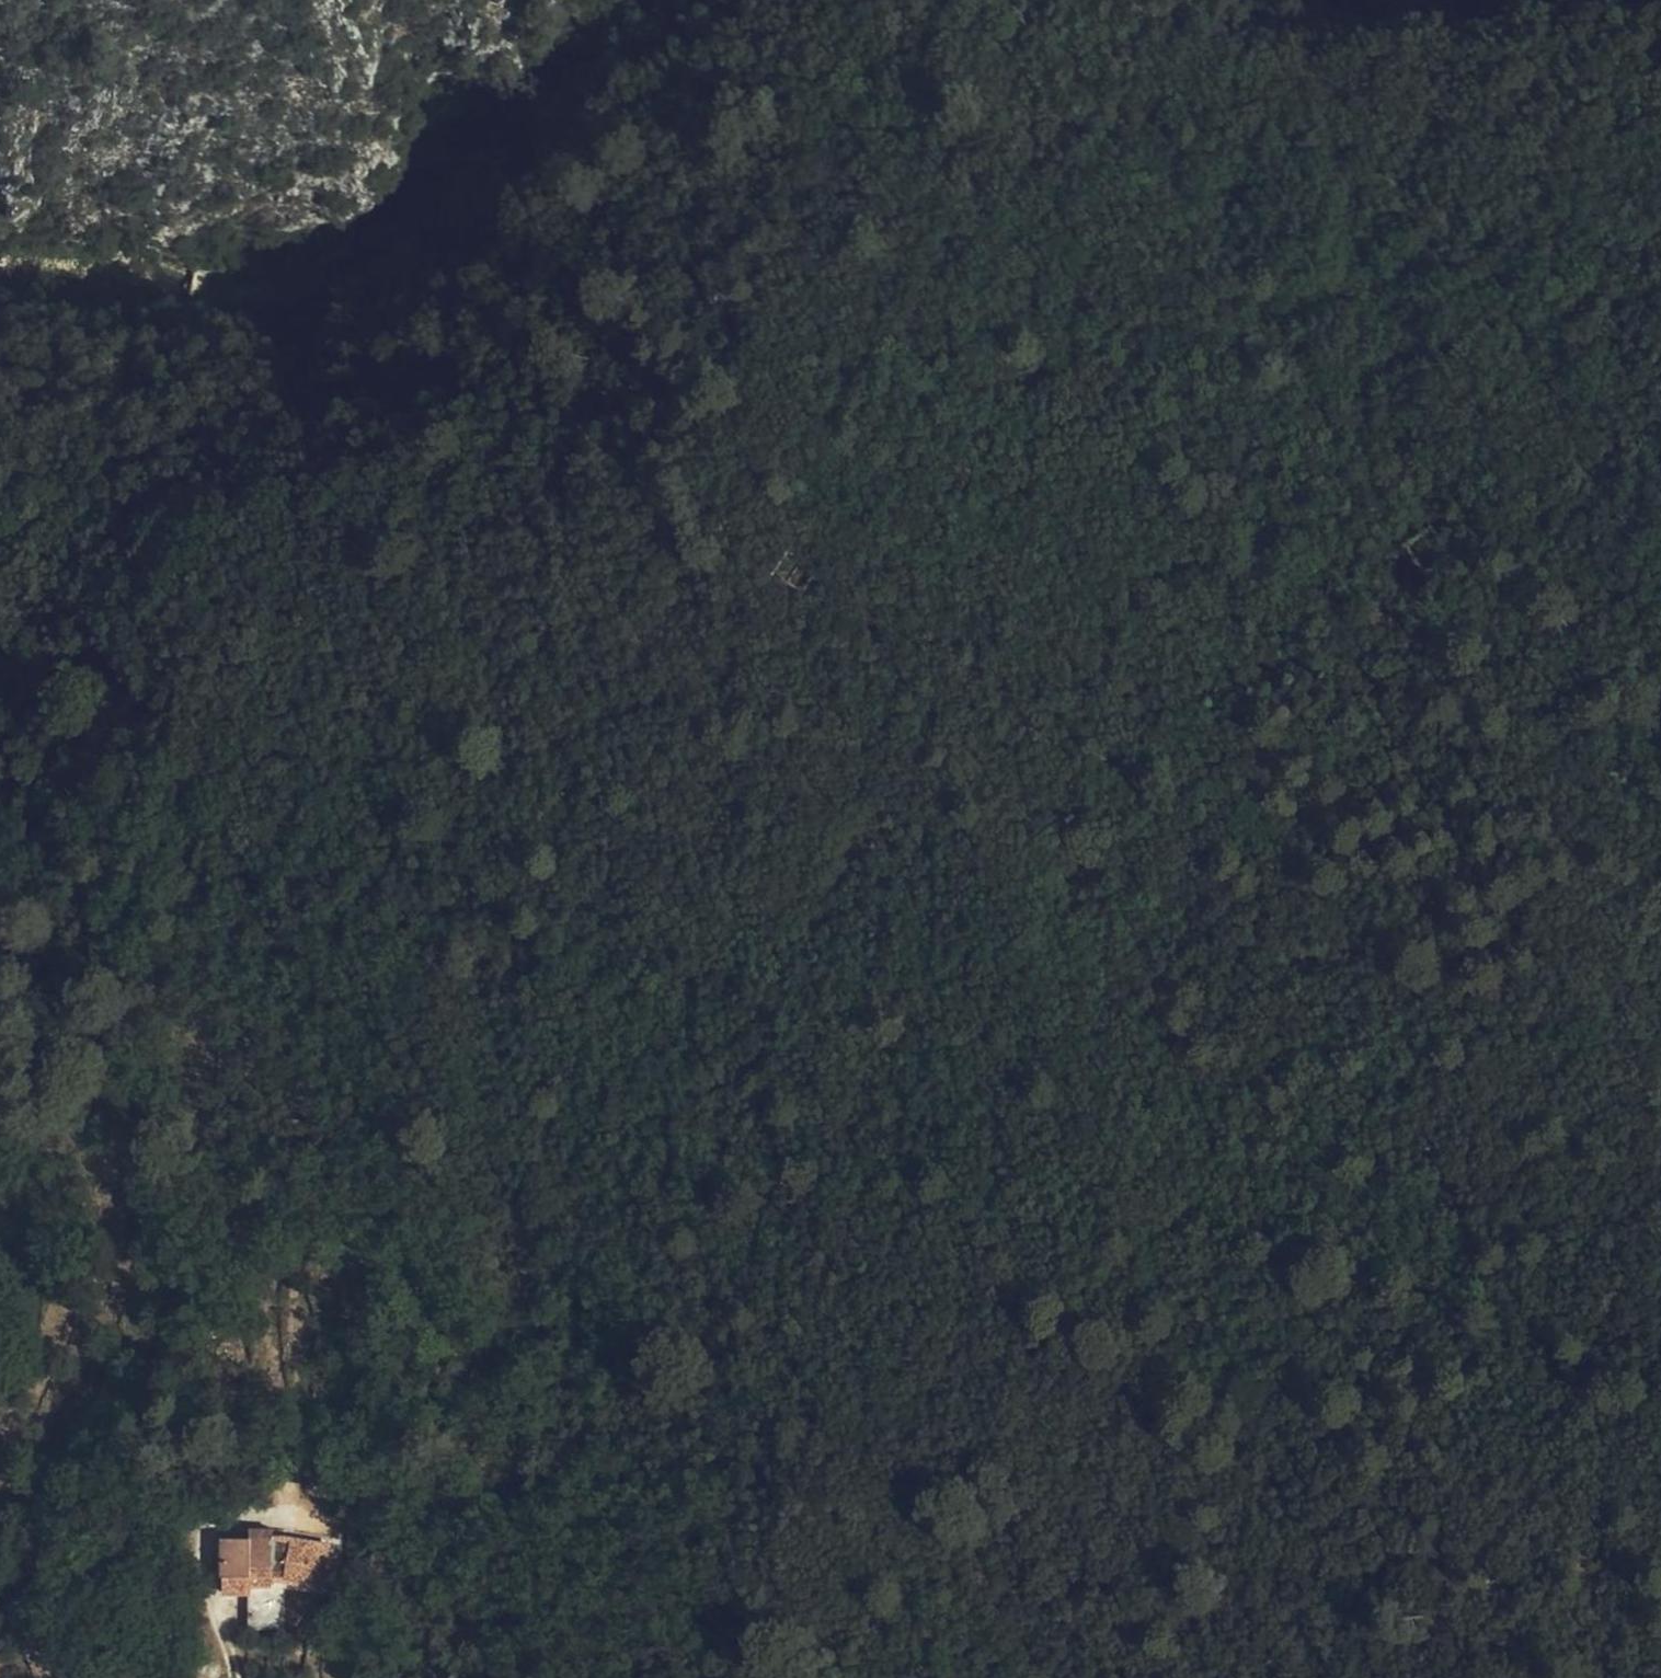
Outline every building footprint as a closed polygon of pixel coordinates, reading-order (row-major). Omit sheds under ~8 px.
[(251,1437),(259,1439),(263,1429),(255,1427),(251,1437)] [(263,1429),(259,1439),(262,1440),(265,1441),(269,1431),(263,1429)] [(259,1439),(250,1466),(252,1467),(262,1440),(259,1439)] [(288,1534),(289,1523),(288,1515),(266,1514),(265,1523),(265,1533),(288,1534)] [(285,1612),(297,1615),(298,1615),(298,1565),(338,1575),(346,1534),(301,1524),(289,1523),(288,1534),(265,1533),(265,1523),(240,1523),(238,1561),(262,1562),(262,1578),(260,1611),(272,1611),(285,1612)] [(238,1561),(237,1577),(262,1578),(262,1562),(238,1561)]
